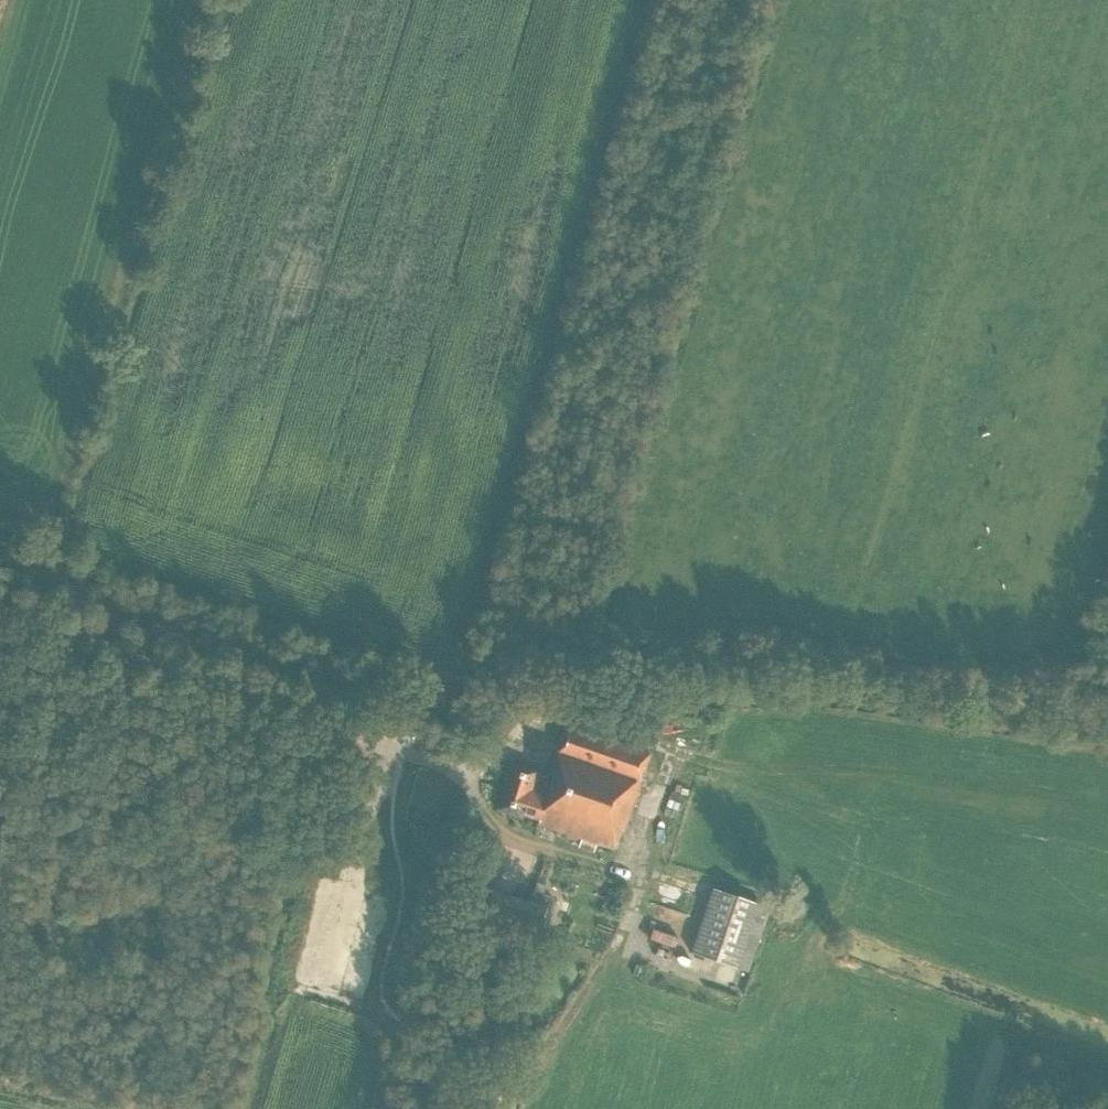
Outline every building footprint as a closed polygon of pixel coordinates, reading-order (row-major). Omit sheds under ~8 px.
[(646,755),(566,727),(549,777),(537,773),(538,772),(512,763),(496,809),(523,819),(525,814),(542,820),(541,824),(611,849),(618,829),(620,830),(646,755)] [(758,903),(711,888),(689,953),(736,969),(758,903)]
